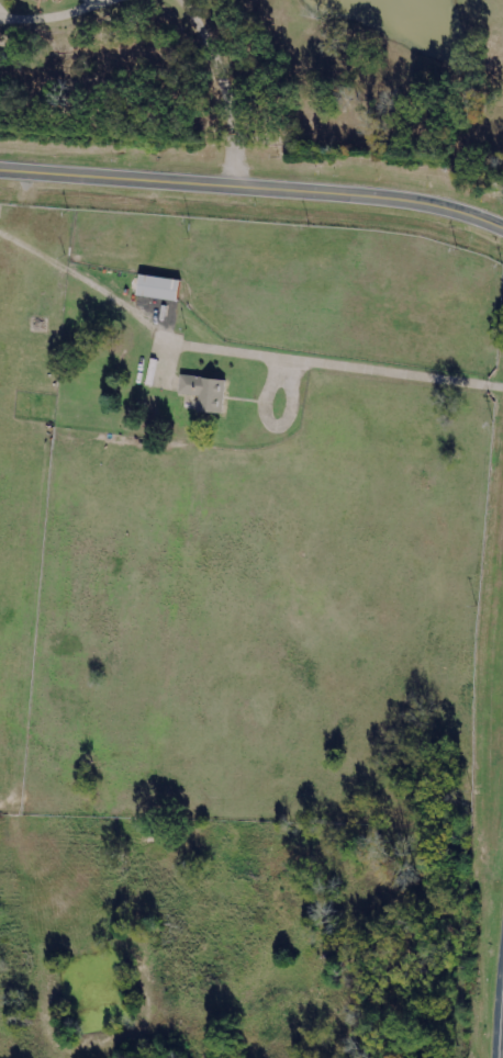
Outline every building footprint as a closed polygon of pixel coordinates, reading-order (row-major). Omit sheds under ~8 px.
[(175,304),(134,301),(136,279),(177,283),(175,304)] [(43,336),(26,336),(25,323),(42,322),(43,336)] [(223,382),(221,418),(195,416),(195,399),(176,398),(177,380),(223,382)]
